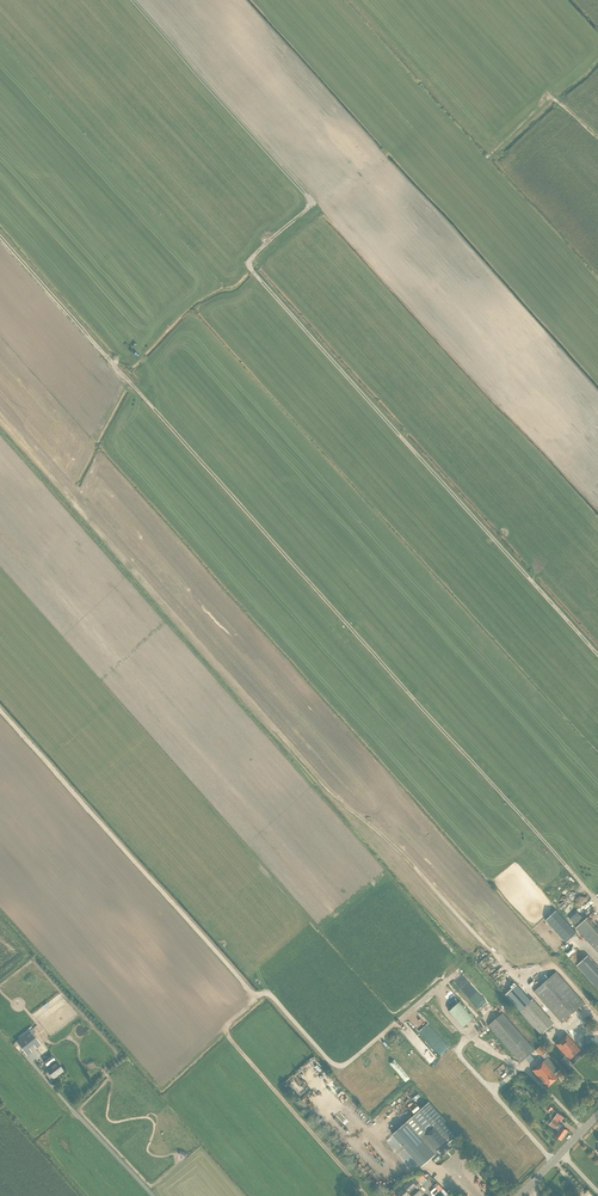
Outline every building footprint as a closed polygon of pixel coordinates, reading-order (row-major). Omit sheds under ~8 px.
[(578,934),(557,911),(546,921),(567,943),(578,934)] [(587,917),(575,928),(597,953),(597,929),(587,917)] [(570,954),(578,949),(575,944),(567,949),(570,954)] [(588,956),(577,966),(597,989),(597,967),(588,956)] [(562,1023),(584,1003),(556,972),(534,992),(562,1023)] [(552,1025),(532,1002),(531,1004),(515,986),(505,995),(541,1035),(552,1025)] [(589,1001),(585,1004),(597,1019),(597,1011),(589,1001)] [(535,1050),(502,1013),(488,1025),(520,1062),(535,1050)] [(431,1030),(427,1034),(441,1050),(449,1043),(429,1019),(425,1023),(431,1030)] [(37,1040),(30,1030),(16,1042),(23,1051),(37,1040)] [(558,1042),(556,1044),(570,1061),(573,1064),(584,1054),(567,1034),(558,1042)] [(472,1047),(470,1045),(466,1049),(472,1056),(473,1056),(480,1064),(486,1058),(478,1050),(478,1051),(473,1046),(472,1047)] [(542,1056),(546,1053),(540,1046),(536,1050),(542,1056)] [(57,1062),(55,1064),(53,1062),(55,1060),(52,1055),(44,1062),(49,1069),(47,1070),(44,1072),(50,1081),(53,1079),(63,1071),(57,1062)] [(558,1070),(548,1057),(532,1071),(547,1087),(558,1078),(557,1078),(563,1073),(560,1069),(558,1070)] [(416,1088),(412,1093),(415,1097),(420,1092),(416,1088)] [(406,1101),(411,1096),(407,1092),(402,1097),(406,1101)] [(350,1093),(347,1095),(354,1104),(357,1102),(350,1093)] [(403,1112),(409,1107),(403,1101),(397,1106),(403,1112)] [(442,1156),(452,1147),(449,1143),(456,1136),(439,1117),(441,1116),(429,1102),(393,1135),(421,1167),(438,1152),(442,1156)] [(352,1114),(354,1112),(347,1105),(345,1107),(352,1114)] [(561,1140),(568,1131),(562,1127),(563,1125),(553,1119),(549,1125),(558,1131),(555,1136),(561,1140)] [(416,1178),(407,1182),(402,1187),(409,1194),(413,1190),(417,1187),(418,1189),(427,1180),(423,1175),(416,1178)] [(409,1194),(402,1187),(395,1193),(398,1195),(407,1195),(409,1194)] [(419,1190),(418,1189),(417,1187),(413,1190),(415,1192),(418,1195),(419,1195),(422,1194),(419,1190)]
